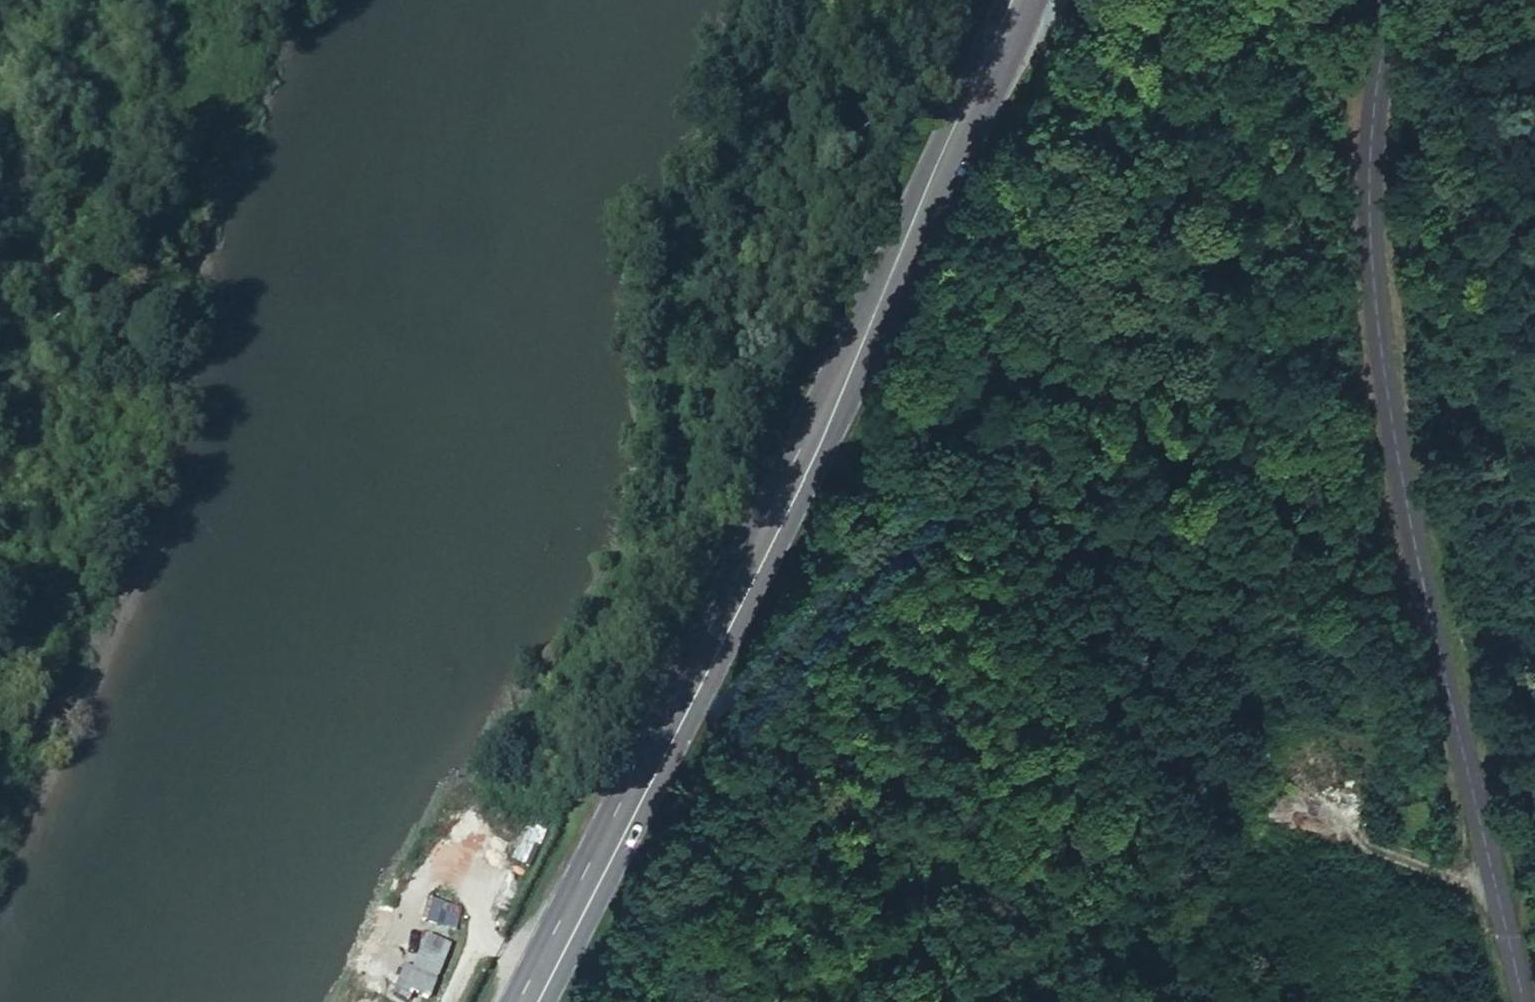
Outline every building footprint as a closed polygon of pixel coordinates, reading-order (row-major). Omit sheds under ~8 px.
[(422,899),(419,919),(450,924),(453,908),(422,899)] [(386,996),(401,1001),(402,1001),(406,992),(422,999),(444,948),(421,938),(406,972),(398,968),(386,996)]
